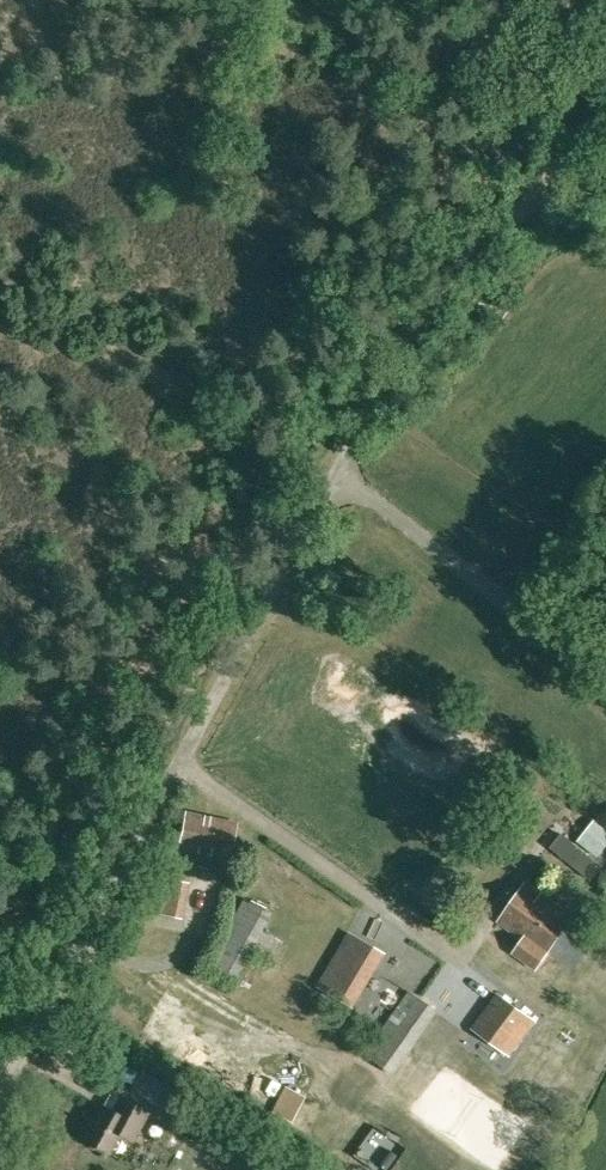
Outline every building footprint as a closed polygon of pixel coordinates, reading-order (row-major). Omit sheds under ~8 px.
[(212,846),(211,852),(229,856),(237,821),(187,810),(180,845),(199,849),(200,843),(212,846)] [(194,925),(212,891),(188,879),(171,914),(194,925)] [(545,955),(573,916),(527,883),(499,922),(530,945),(532,941),(546,951),(543,954),(545,955)] [(265,954),(274,938),(262,931),(271,914),(243,898),(206,967),(234,982),(253,948),(265,954)] [(350,1007),(375,965),(332,941),(307,983),(350,1007)] [(391,1076),(438,1011),(408,991),(363,1055),(391,1076)] [(509,1056),(536,1021),(498,994),(473,1029),(509,1056)] [(193,1125),(203,1105),(153,1077),(142,1096),(193,1125)] [(131,1139),(145,1112),(120,1099),(112,1112),(101,1107),(84,1139),(108,1151),(118,1132),(131,1139)]
